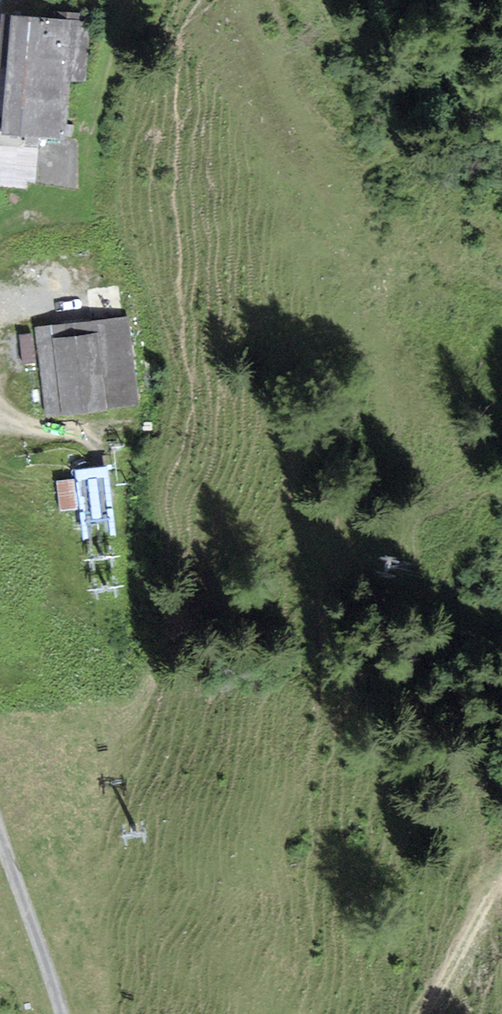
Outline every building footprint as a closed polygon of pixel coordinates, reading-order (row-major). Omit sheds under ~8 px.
[(84,80),(89,20),(10,13),(0,129),(64,135),(69,79),(84,80)] [(126,315),(33,327),(45,418),(138,406),(126,315)] [(33,333),(19,335),(23,364),(37,363),(33,333)] [(127,578),(110,459),(74,464),(91,583),(127,578)] [(75,479),(56,481),(59,512),(78,510),(75,479)]
